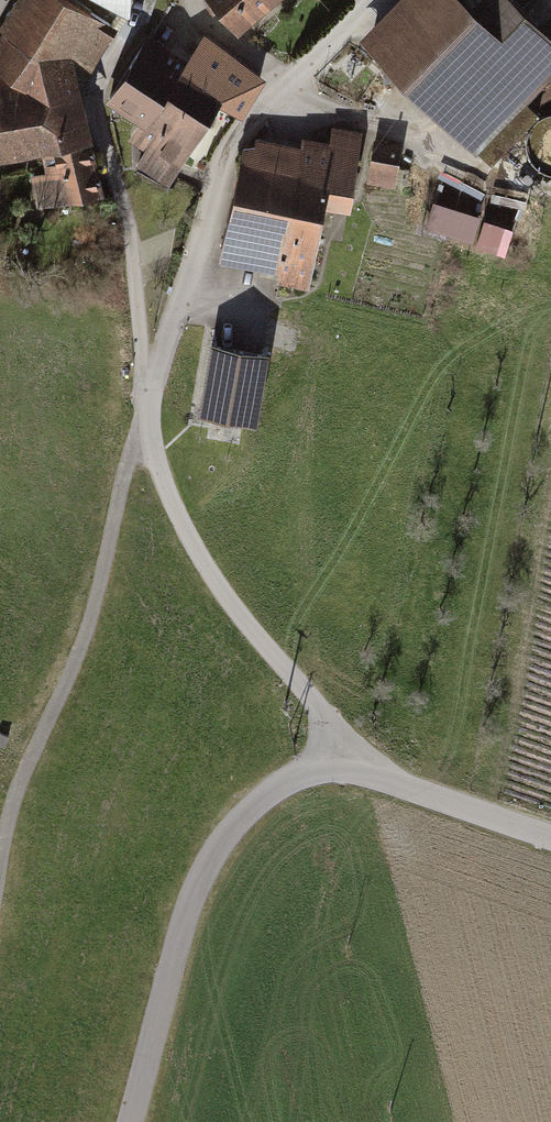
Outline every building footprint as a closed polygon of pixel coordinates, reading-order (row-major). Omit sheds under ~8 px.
[(74,90),(113,26),(71,0),(25,0),(4,30),(23,44),(9,64),(0,65),(0,151),(42,141),(85,133),(74,90)] [(267,23),(246,0),(209,0),(247,42),(267,23)] [(267,23),(293,0),(246,0),(267,23)] [(364,45),(492,172),(545,120),(532,107),(550,88),(550,38),(513,0),(484,0),(474,10),(464,0),(409,0),(364,45)] [(154,42),(133,75),(214,125),(225,107),(181,79),(190,64),(154,42)] [(204,42),(190,64),(181,79),(225,107),(242,117),(265,80),(204,42)] [(172,193),(214,125),(133,75),(112,109),(144,129),(133,146),(146,154),(136,170),(172,193)] [(98,191),(85,133),(42,141),(48,172),(35,175),(40,204),(98,191)] [(312,144),(310,154),(300,204),(332,210),(356,215),(368,154),(371,138),(341,133),(338,149),(312,144)] [(311,291),(332,210),(300,204),(310,154),(268,143),(265,153),(248,149),(220,261),(285,277),(283,283),(311,291)] [(373,184),(399,189),(407,149),(380,144),(373,184)] [(428,226),(475,241),(484,213),(437,198),(428,226)] [(489,226),(481,250),(508,260),(517,236),(489,226)] [(263,354),(215,346),(205,412),(252,420),(263,354)] [(0,731),(0,744),(5,746),(9,734),(0,731)]
